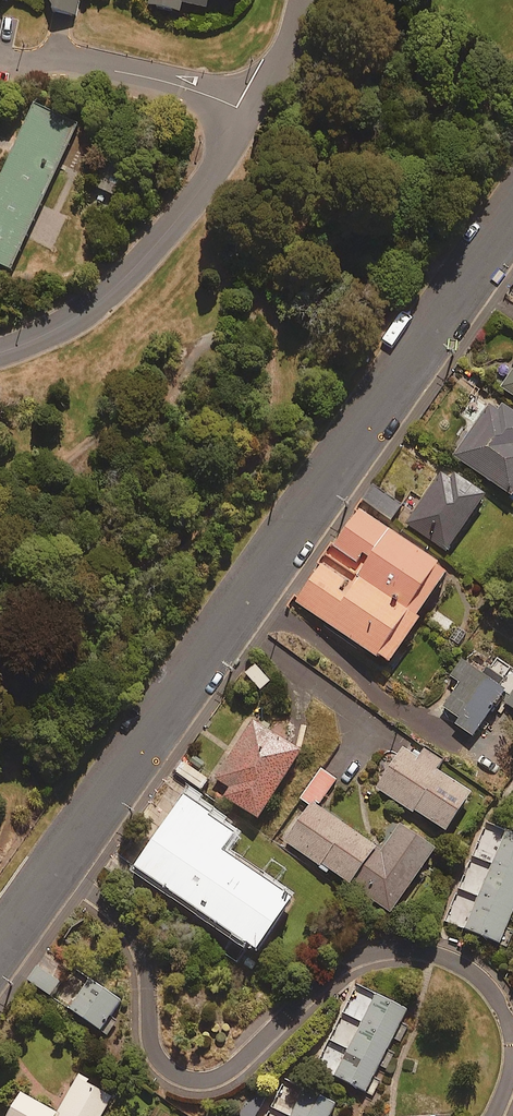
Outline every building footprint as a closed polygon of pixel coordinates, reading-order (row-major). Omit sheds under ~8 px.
[(76,0),(43,0),(49,10),(51,11),(72,16),(76,0)] [(146,5),(176,12),(178,3),(204,9),(206,0),(147,0),(146,5)] [(14,275),(82,126),(29,101),(8,146),(0,164),(0,268),(14,275)] [(103,156),(91,185),(115,196),(128,167),(103,156)] [(503,390),(512,398),(512,376),(503,390)] [(494,405),(455,458),(512,501),(512,419),(494,405)] [(486,502),(445,472),(406,525),(447,555),(486,502)] [(403,508),(374,487),(364,503),(392,523),(403,508)] [(451,580),(361,515),(295,604),(389,673),(422,628),(418,625),(451,580)] [(512,669),(496,658),(487,672),(503,683),(512,669)] [(507,698),(463,664),(451,680),(462,688),(441,716),(474,741),(507,698)] [(268,731),(255,723),(215,785),(230,795),(225,803),(260,826),(303,760),(265,735),(268,731)] [(444,763),(426,752),(419,763),(403,753),(378,791),(449,837),(473,800),(436,776),(444,763)] [(210,782),(184,763),(175,774),(202,794),(210,782)] [(337,779),(321,768),(302,797),(317,808),(337,779)] [(184,803),(134,871),(259,963),(296,914),(225,861),(238,844),(184,803)] [(383,856),(313,807),(300,825),(294,821),(280,841),(392,918),(436,855),(400,830),(383,856)] [(480,898),(466,932),(501,947),(512,918),(512,837),(507,835),(494,866),(470,857),(457,889),(480,898)] [(69,973),(46,957),(28,983),(52,999),(69,973)] [(122,1005),(90,983),(70,1013),(101,1035),(122,1005)] [(408,1016),(377,1000),(335,1079),(367,1096),(408,1016)] [(81,1079),(58,1115),(109,1115),(114,1107),(88,1092),(92,1085),(81,1079)] [(307,1094),(295,1115),(337,1115),(339,1111),(307,1094)] [(24,1097),(12,1115),(54,1115),(24,1097)]
